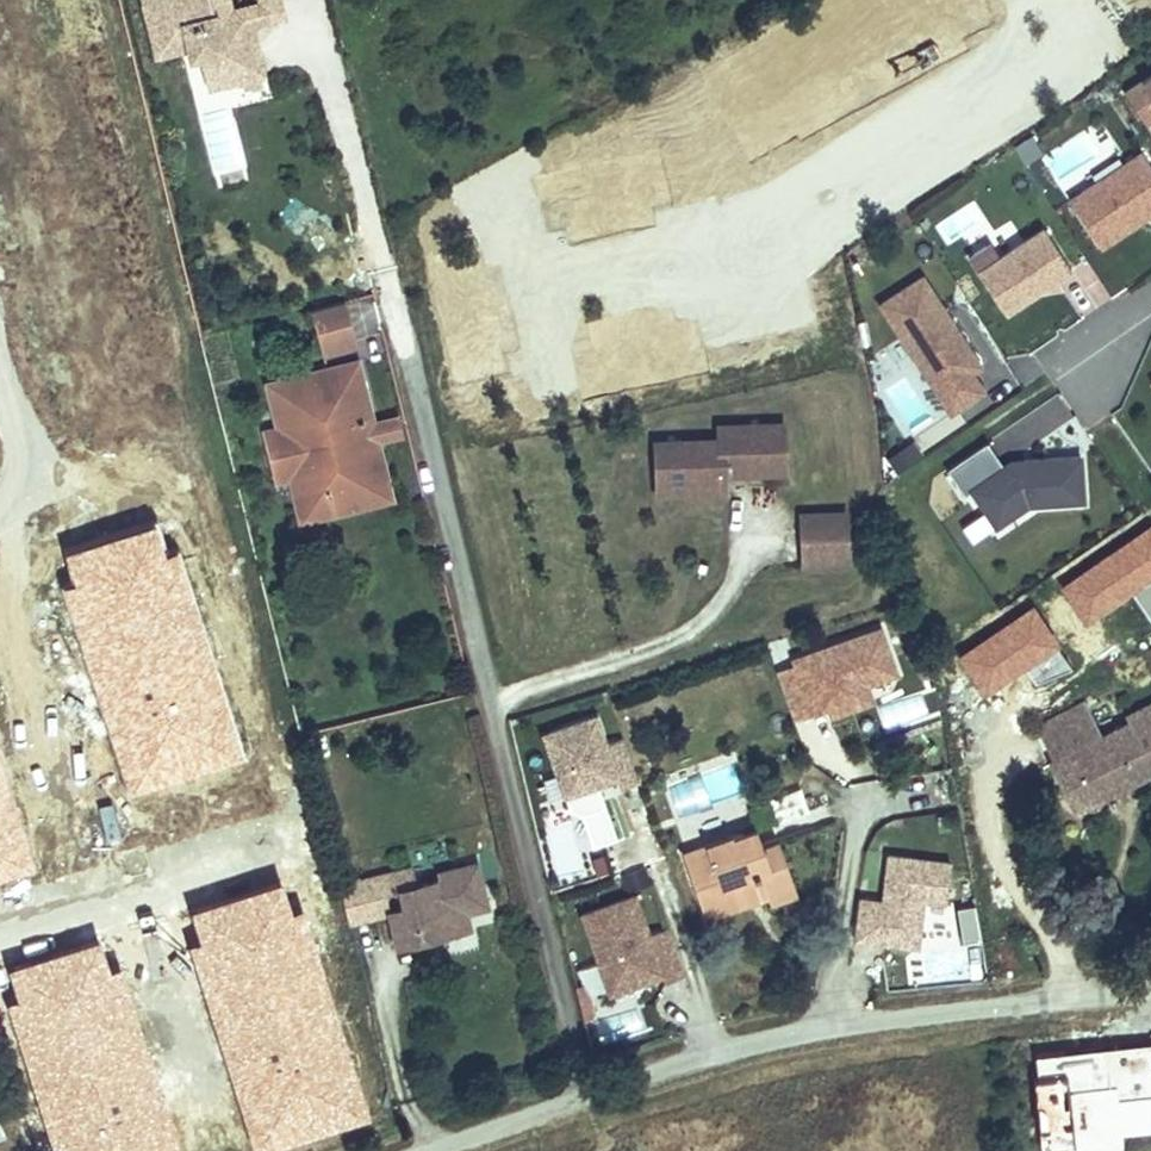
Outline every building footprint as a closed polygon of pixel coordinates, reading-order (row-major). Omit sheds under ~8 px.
[(221,30),(214,0),(145,0),(159,54),(191,47),(204,54),(209,74),(223,84),(264,74),(252,23),(252,22),(221,30)] [(221,30),(252,22),(252,23),(283,16),(280,0),(262,0),(263,2),(233,10),(230,0),(214,0),(221,30)] [(192,90),(204,88),(198,55),(187,56),(192,90)] [(1127,93),(1146,122),(1150,119),(1150,91),(1145,81),(1127,93)] [(1031,133),(1014,145),(1028,167),(1046,156),(1031,133)] [(1072,199),(1103,246),(1150,215),(1150,162),(1144,151),(1072,199)] [(971,256),(1008,313),(1073,268),(1046,227),(1003,256),(993,241),(971,256)] [(925,277),(883,304),(905,338),(911,334),(922,351),(916,355),(953,412),(986,391),(974,372),(983,366),(953,320),(946,325),(940,315),(947,310),(925,277)] [(370,292),(347,298),(374,413),(397,407),(370,292)] [(317,354),(353,348),(345,298),(309,304),(317,354)] [(335,386),(364,379),(359,361),(331,368),(335,386)] [(357,425),(374,420),(364,379),(335,386),(331,368),(268,383),(274,409),(288,406),(292,424),(279,427),(265,430),(277,481),(291,477),(304,474),(308,492),(296,495),(302,521),(364,506),(360,487),(389,480),(379,441),(362,445),(357,425)] [(1014,424),(1026,443),(1072,415),(1061,396),(1014,424)] [(288,406),(274,409),(279,427),(292,424),(288,406)] [(362,445),(379,441),(379,439),(402,433),(398,417),(375,423),(374,420),(357,425),(362,445)] [(783,465),(782,427),(719,429),(719,443),(656,444),(656,466),(669,465),(669,493),(723,492),(722,471),(737,471),(737,475),(764,474),(764,466),(783,465)] [(1006,466),(990,441),(951,468),(969,494),(976,489),(990,510),(1003,501),(1014,515),(1030,500),(1086,500),(1083,456),(1027,459),(1027,464),(1018,464),(1015,460),(1006,466)] [(905,446),(887,458),(896,471),(914,459),(905,446)] [(304,474),(291,477),(296,495),(308,492),(304,474)] [(360,487),(364,506),(393,499),(389,480),(360,487)] [(1003,501),(990,510),(1000,524),(1014,515),(1003,501)] [(846,563),(844,515),(803,516),(804,565),(846,563)] [(796,665),(777,671),(793,718),(813,711),(811,705),(823,701),(825,707),(828,715),(853,707),(847,691),(867,684),(897,674),(880,628),(794,658),(796,665)] [(847,691),(853,707),(872,700),(867,684),(847,691)] [(811,705),(813,711),(825,707),(823,701),(811,705)] [(1150,775),(1150,705),(1128,715),(1132,724),(1101,739),(1097,741),(1082,713),(1086,711),(1083,704),(1040,725),(1057,760),(1053,763),(1074,804),(1098,793),(1099,792),(1102,799),(1150,775)] [(597,714),(545,733),(566,794),(617,776),(621,787),(640,781),(624,736),(607,742),(597,714)] [(1077,810),(1102,799),(1099,792),(1098,793),(1074,804),(1077,810)] [(558,883),(607,868),(600,845),(578,851),(569,822),(542,830),(558,883)] [(759,871),(769,867),(763,846),(756,826),(683,851),(705,915),(767,894),(759,871)] [(797,892),(778,841),(763,846),(769,867),(759,871),(767,894),(770,902),(770,901),(797,892)] [(859,898),(854,938),(917,945),(923,899),(945,902),(951,861),(888,854),(882,900),(859,898)] [(406,905),(393,908),(391,909),(391,910),(396,933),(421,927),(424,939),(451,932),(448,920),(469,915),(468,911),(490,905),(479,862),(442,871),(443,876),(417,883),(413,866),(387,872),(392,890),(403,888),(406,905)] [(391,910),(391,909),(393,908),(389,891),(392,890),(387,872),(366,877),(375,914),(391,910)] [(366,877),(341,883),(350,920),(375,914),(366,877)] [(583,913),(611,991),(663,972),(666,980),(686,973),(669,926),(650,933),(636,894),(583,913)] [(448,920),(451,932),(472,927),(469,915),(448,920)] [(421,927),(396,933),(399,945),(424,939),(421,927)] [(84,1043),(186,1016),(167,944),(65,970),(84,1043)] [(611,1041),(642,1026),(633,1009),(602,1023),(611,1041)]
